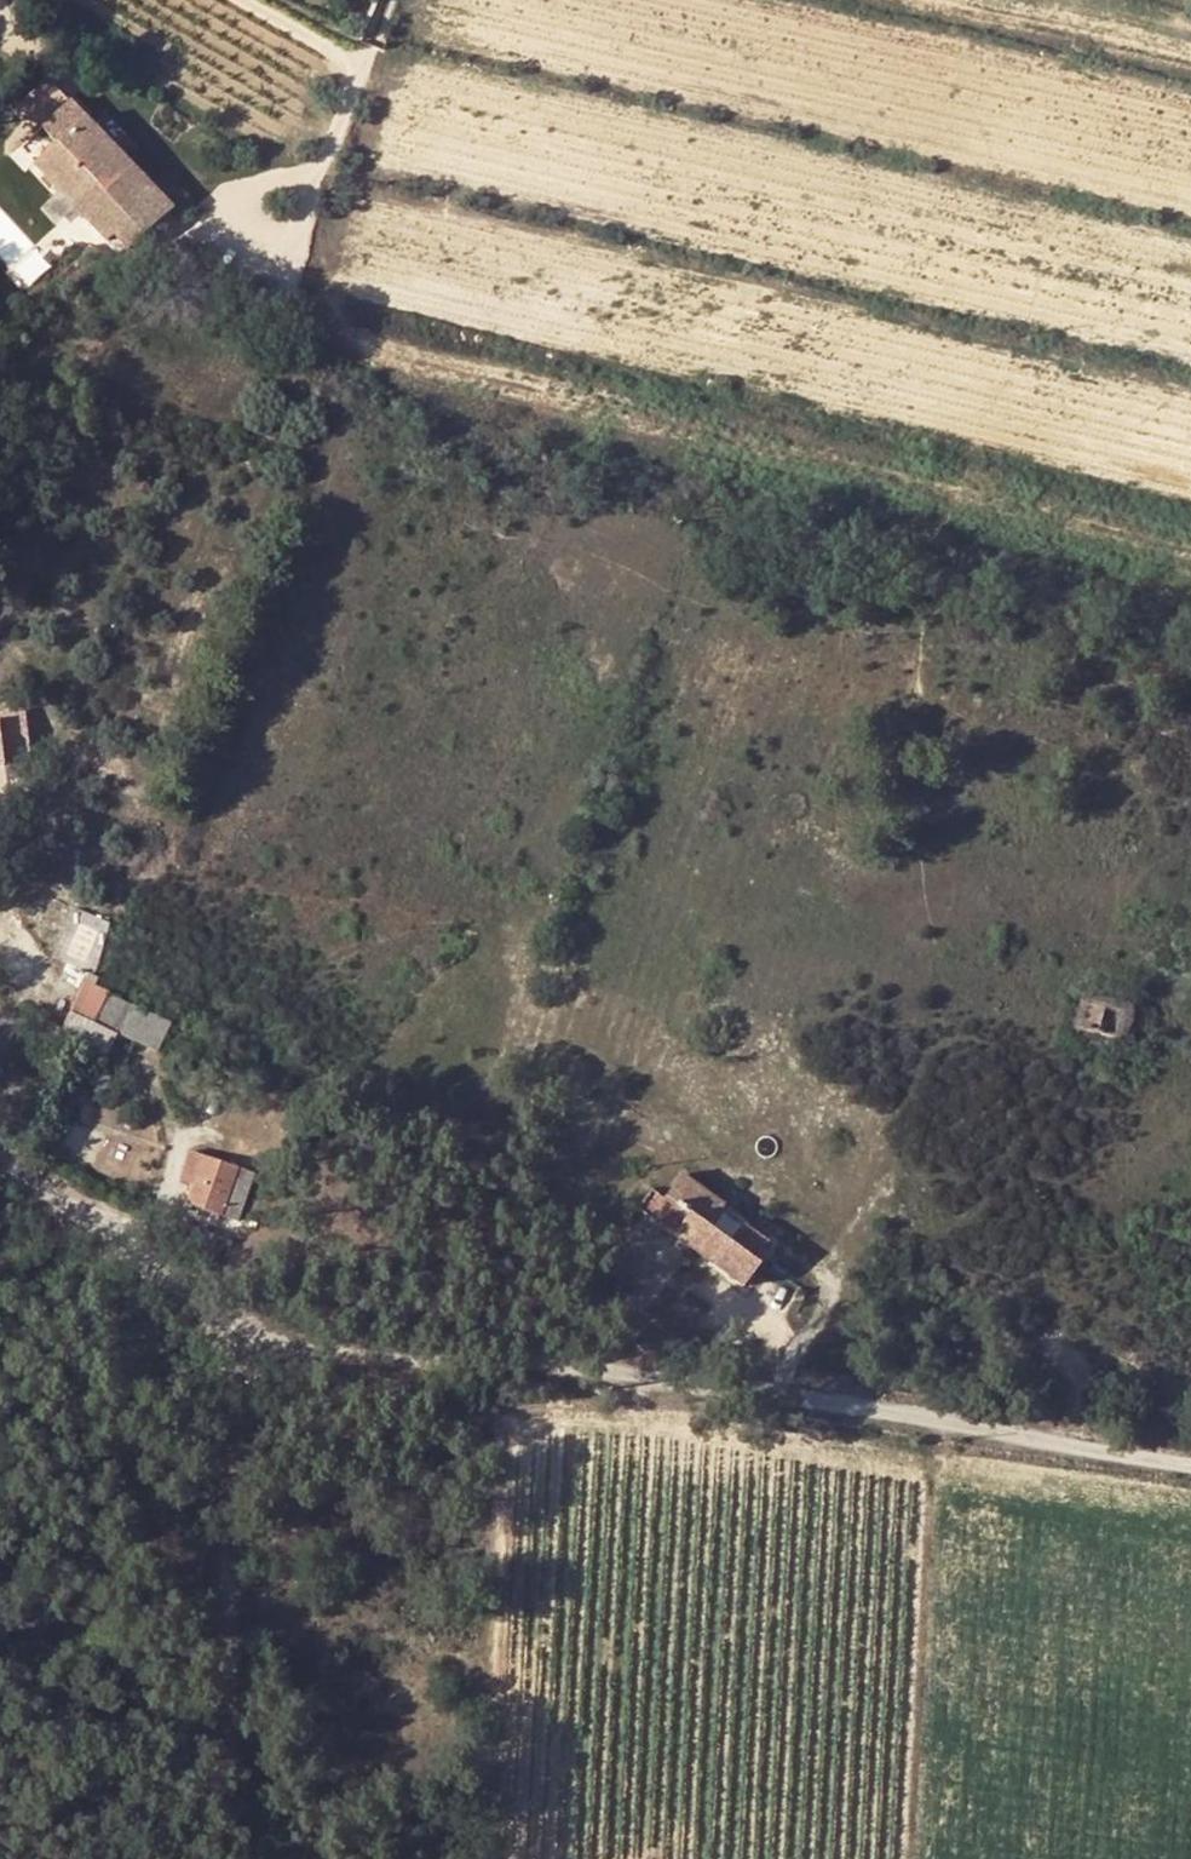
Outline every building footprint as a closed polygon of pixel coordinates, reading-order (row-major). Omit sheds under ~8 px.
[(54,145),(34,165),(107,243),(114,238),(127,251),(171,210),(65,102),(37,127),(54,145)] [(95,967),(114,919),(77,905),(58,952),(95,967)] [(78,1004),(82,1033),(88,1020),(99,992),(85,987),(78,1004)] [(108,996),(99,992),(88,1020),(96,1023),(108,996)] [(108,996),(96,1023),(119,1032),(130,1005),(108,996)] [(1125,1010),(1086,1001),(1079,1030),(1118,1041),(1125,1010)] [(130,1005),(119,1032),(168,1052),(178,1025),(130,1005)] [(82,1033),(83,1048),(84,1048),(96,1023),(88,1020),(82,1033)] [(96,1023),(84,1048),(107,1058),(119,1032),(96,1023)] [(196,1190),(208,1155),(196,1151),(183,1186),(196,1190)] [(240,1165),(208,1155),(196,1190),(192,1203),(225,1214),(240,1165)] [(254,1170),(240,1165),(225,1214),(239,1218),(254,1170)] [(773,1244),(746,1225),(739,1235),(717,1219),(728,1204),(686,1175),(668,1202),(693,1218),(677,1238),(752,1291),(767,1269),(759,1264),(773,1244)] [(739,1235),(746,1225),(751,1219),(728,1204),(717,1219),(739,1235)] [(330,1249),(328,1247),(325,1247),(321,1248),(319,1250),(317,1253),(317,1255),(318,1259),(320,1262),(323,1263),(327,1264),(330,1262),(332,1260),(334,1258),(334,1255),(333,1253),(332,1251),(330,1249)]
